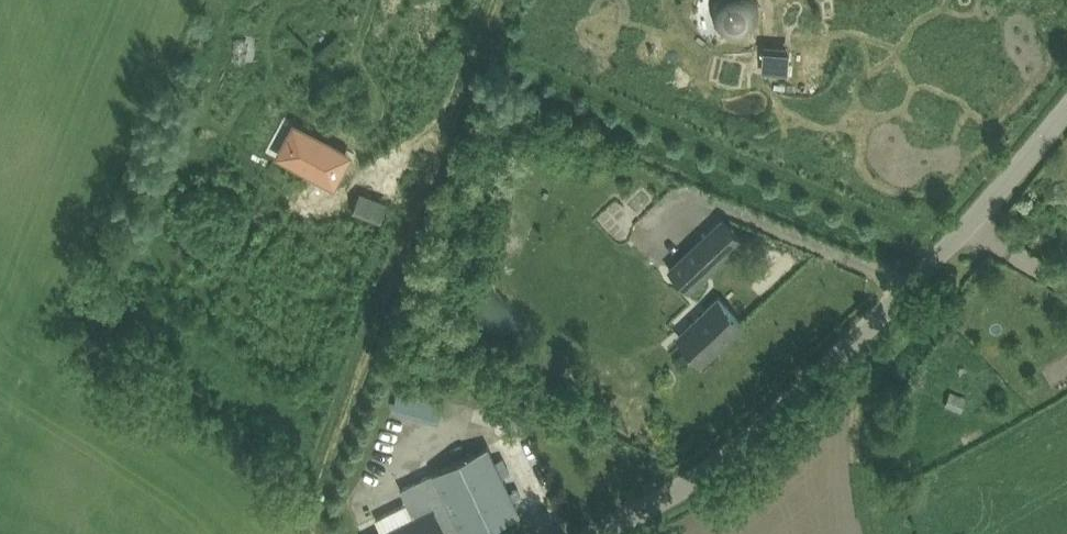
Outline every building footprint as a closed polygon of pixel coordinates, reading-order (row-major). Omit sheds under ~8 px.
[(753,0),(718,0),(729,31),(761,20),(753,0)] [(738,97),(743,85),(730,80),(726,93),(738,97)] [(357,130),(347,124),(318,113),(307,111),(306,111),(305,112),(299,122),(297,133),(297,134),(298,135),(308,141),(337,152),(348,154),(349,154),(350,154),(350,153),(356,144),(358,132),(358,131),(357,130)] [(383,221),(391,200),(363,189),(355,211),(383,221)] [(1026,204),(1028,214),(1038,217),(1045,210),(1042,201),(1033,198),(1026,204)] [(688,291),(745,238),(726,217),(669,269),(688,291)] [(704,361),(744,324),(718,296),(678,334),(704,361)] [(445,402),(398,391),(394,409),(440,420),(445,402)] [(946,404),(958,409),(963,396),(952,391),(946,404)] [(378,533),(479,533),(499,523),(500,524),(521,512),(489,445),(401,487),(408,502),(376,517),(383,531),(378,533)]
